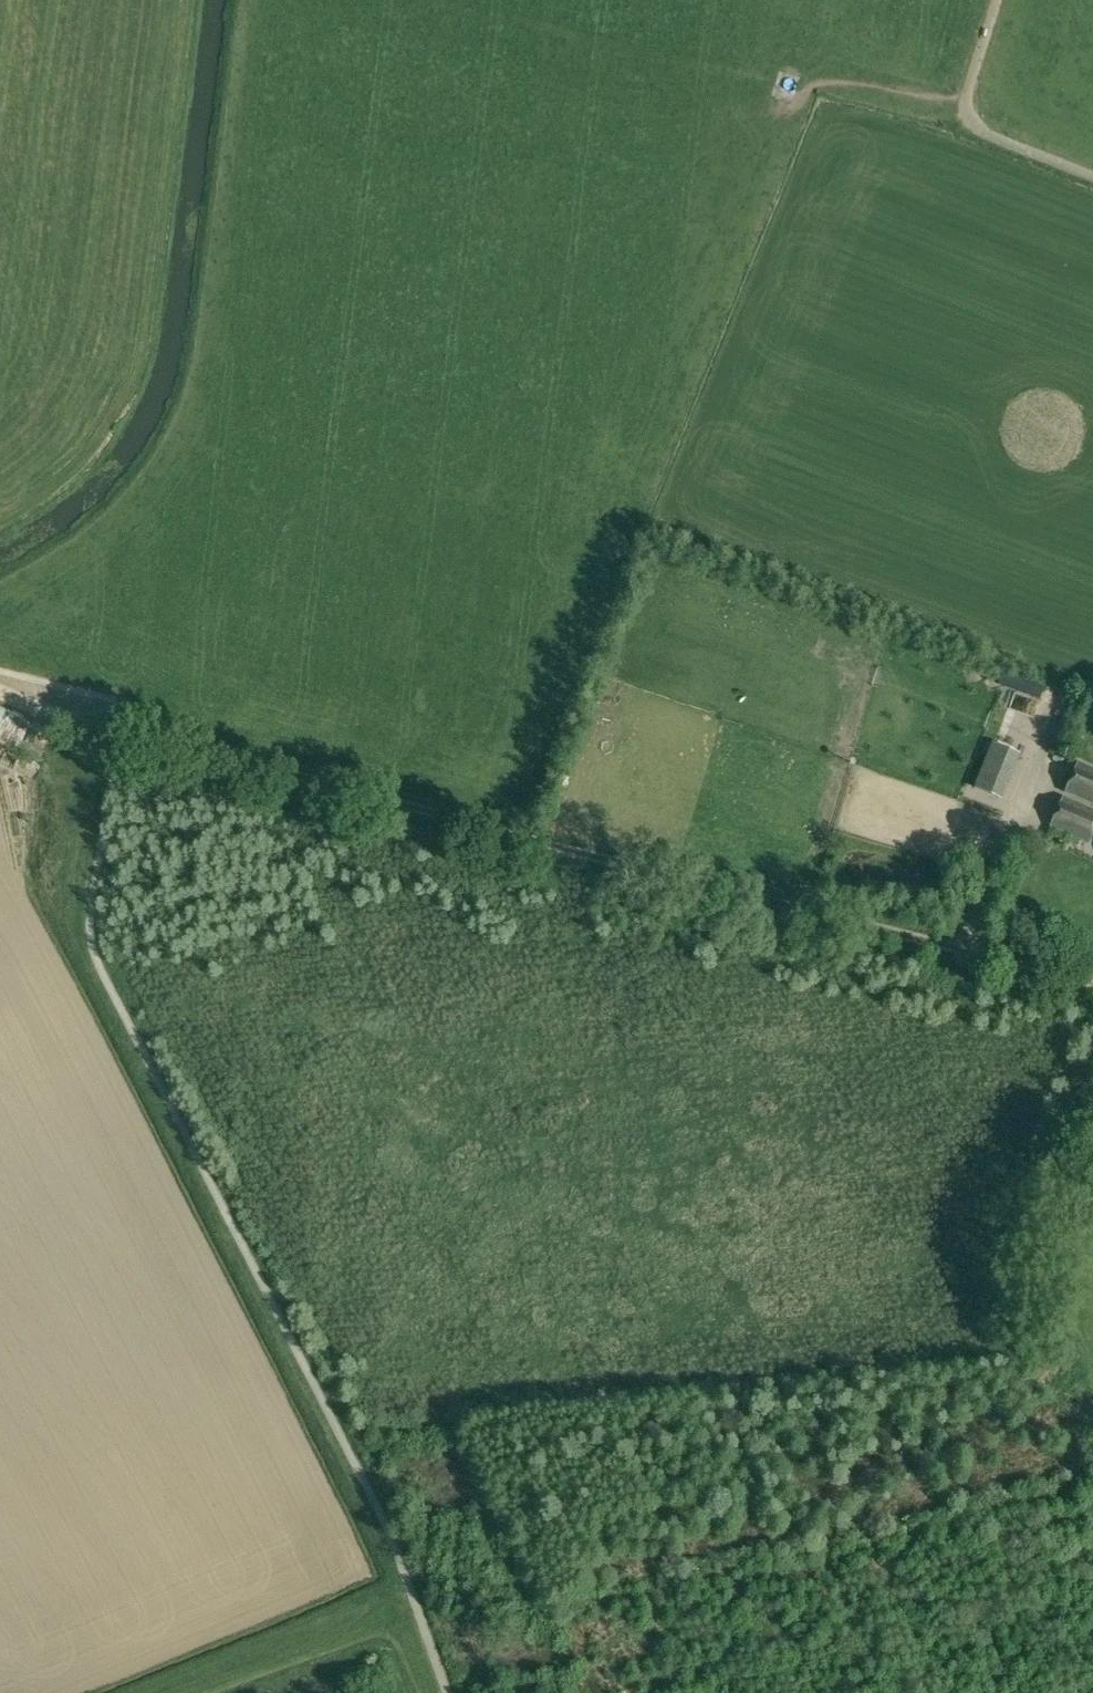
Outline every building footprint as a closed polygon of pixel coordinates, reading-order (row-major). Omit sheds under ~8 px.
[(0,707),(0,744),(17,752),(31,722),(0,707)] [(1092,805),(1092,767),(1080,762),(1067,794),(1092,805)] [(1063,798),(1050,826),(1088,842),(1092,832),(1092,811),(1063,798)] [(1029,854),(1035,856),(1039,847),(1049,851),(1051,844),(1035,838),(1029,854)]
